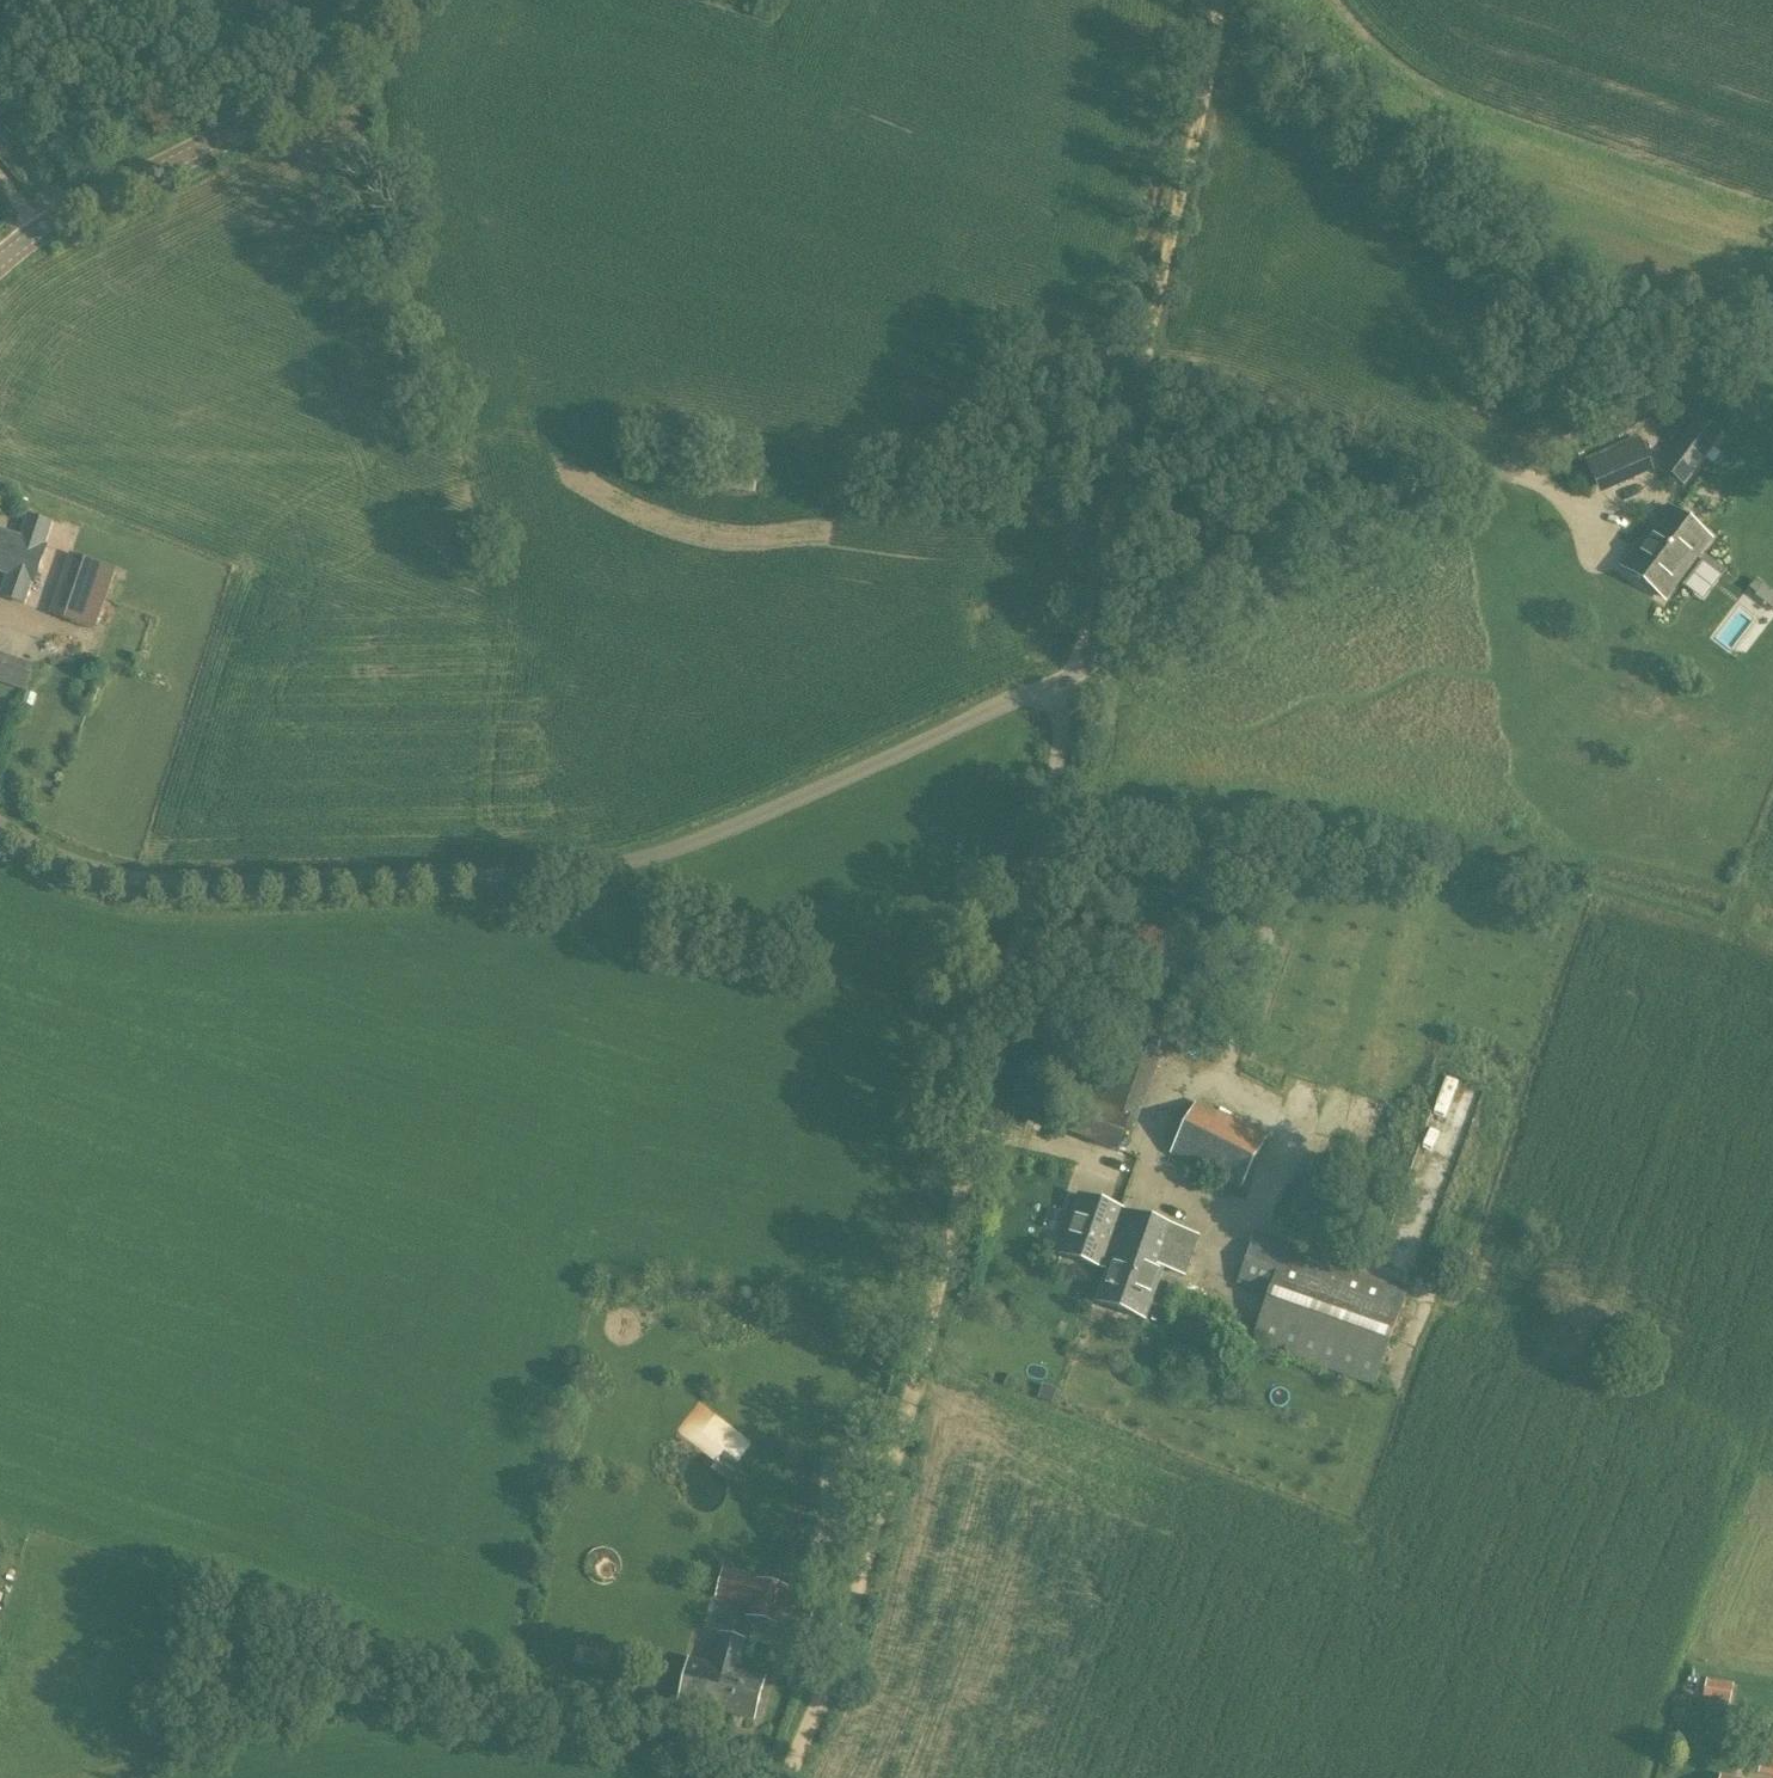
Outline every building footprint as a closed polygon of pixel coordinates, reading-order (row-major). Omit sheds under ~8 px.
[(1680,484),(1709,445),(1688,429),(1659,468),(1680,484)] [(1639,441),(1625,447),(1635,469),(1649,463),(1639,441)] [(1664,598),(1709,539),(1669,509),(1625,568),(1664,598)] [(9,575),(2,597),(24,605),(31,584),(33,584),(37,574),(45,549),(43,549),(51,526),(28,518),(20,541),(18,540),(8,537),(0,534),(0,572),(9,575)] [(70,555),(49,615),(95,631),(116,571),(70,555)] [(30,689),(39,663),(0,650),(0,679),(30,689)] [(1128,1127),(1131,1119),(1078,1100),(1066,1136),(1117,1154),(1128,1127)] [(1241,1191),(1266,1138),(1197,1103),(1171,1156),(1241,1191)] [(1096,1303),(1144,1320),(1162,1269),(1185,1277),(1198,1240),(1080,1198),(1060,1255),(1107,1272),(1096,1303)] [(1237,1284),(1268,1296),(1251,1344),(1373,1388),(1408,1292),(1253,1237),(1237,1284)] [(677,1428),(716,1461),(728,1447),(741,1457),(752,1445),(701,1400),(677,1428)] [(746,1616),(781,1625),(791,1588),(723,1571),(716,1597),(749,1606),(746,1616)] [(754,1719),(763,1681),(735,1674),(743,1642),(723,1637),(715,1668),(688,1662),(678,1700),(754,1719)] [(1708,1679),(1705,1697),(1734,1702),(1738,1684),(1708,1679)] [(1770,1724),(1758,1775),(1772,1777),(1772,1725),(1770,1724)]
